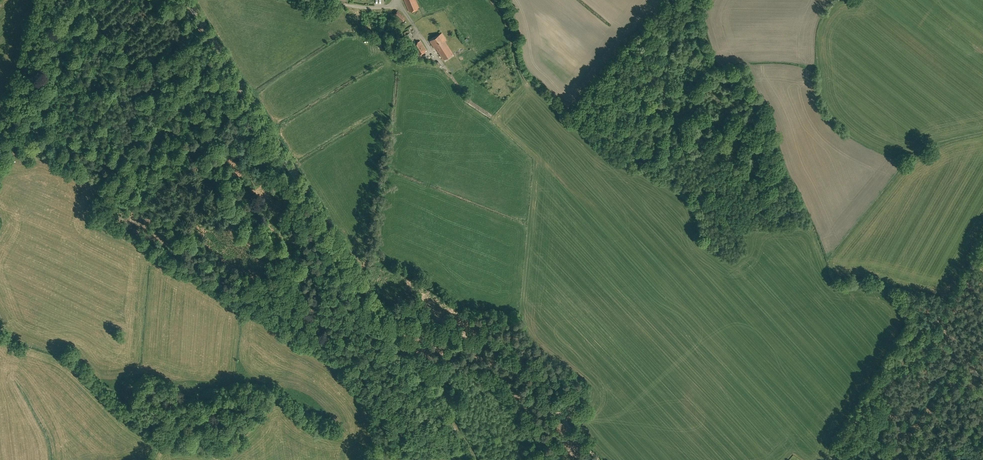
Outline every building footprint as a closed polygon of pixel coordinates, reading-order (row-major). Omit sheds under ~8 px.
[(419,7),(416,0),(404,0),(409,11),(419,7)] [(402,22),(406,18),(398,10),(394,14),(401,21),(402,22)] [(411,44),(415,41),(414,39),(410,32),(404,36),(409,43),(410,42),(411,44)] [(444,59),(453,53),(444,41),(446,40),(442,33),(430,41),(435,49),(433,50),(436,54),(439,52),(444,59)] [(418,56),(426,50),(420,41),(412,46),(418,56)] [(19,157),(22,150),(14,147),(11,154),(19,157)]
